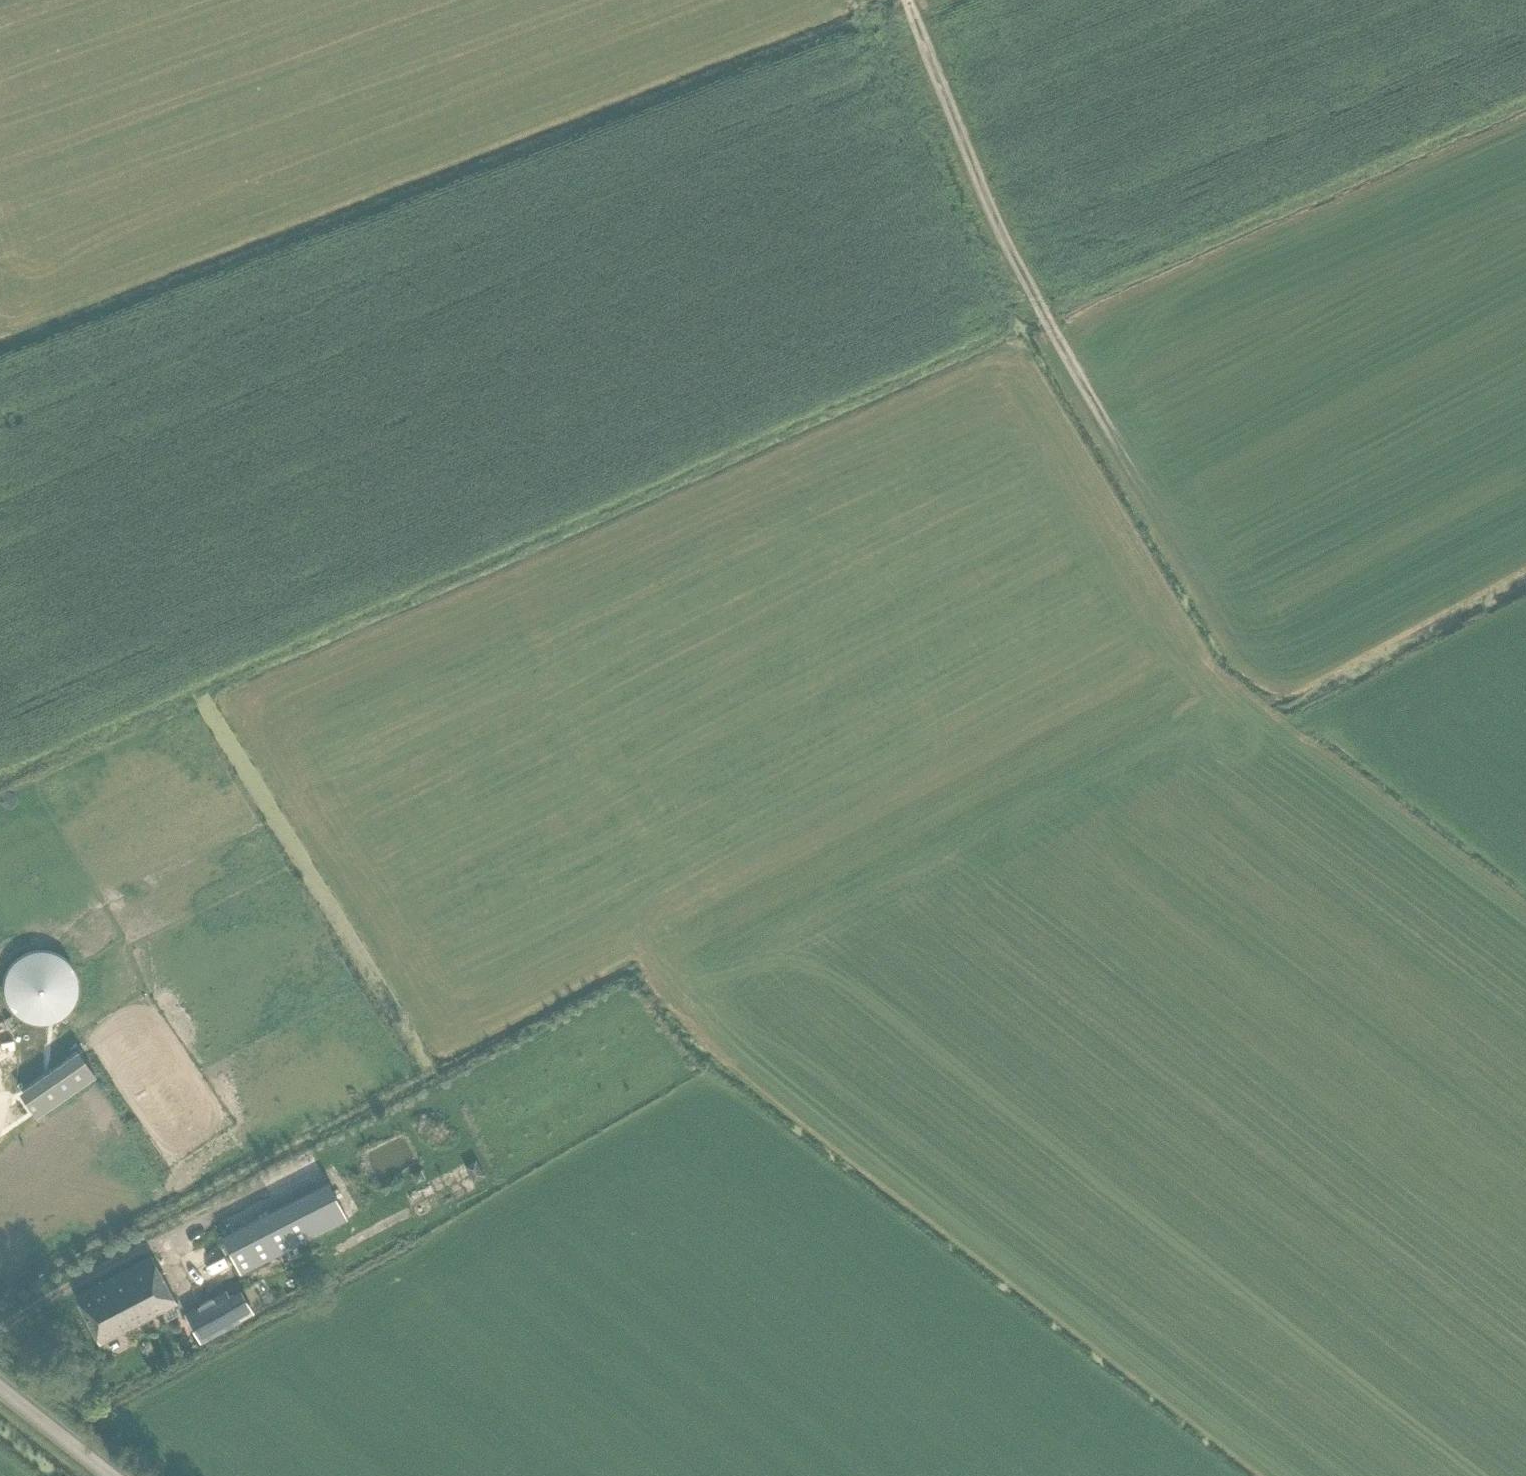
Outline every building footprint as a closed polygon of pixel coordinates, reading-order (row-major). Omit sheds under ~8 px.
[(41,944),(34,945),(27,947),(20,950),(14,954),(8,959),(4,966),(1,972),(0,975),(0,999),(1,1002),(4,1009),(8,1015),(14,1020),(20,1024),(27,1028),(34,1030),(41,1030),(49,1030),(56,1028),(63,1024),(69,1020),(74,1015),(79,1009),(82,1002),(84,995),(84,987),(84,980),(82,972),(79,966),(74,959),(69,954),(63,950),(56,947),(49,945),(41,944)] [(83,1057),(24,1098),(37,1117),(96,1075),(83,1057)] [(476,1159),(465,1166),(475,1182),(486,1175),(476,1159)] [(223,1238),(241,1274),(348,1221),(330,1185),(223,1238)] [(75,1297),(101,1344),(177,1304),(152,1257),(75,1297)] [(198,1340),(200,1342),(242,1318),(225,1289),(183,1312),(193,1329),(182,1334),(189,1345),(198,1340)]
